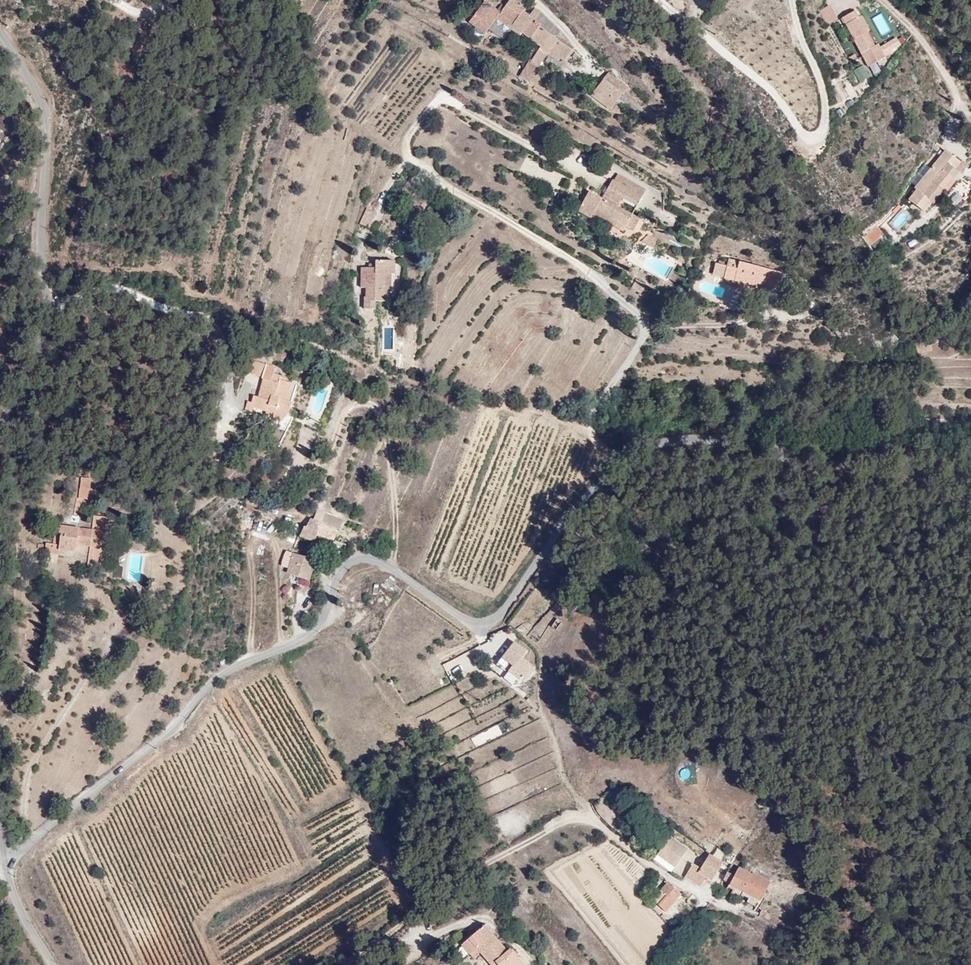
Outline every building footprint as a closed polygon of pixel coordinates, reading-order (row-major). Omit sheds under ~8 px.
[(499,15),(525,32),(527,28),(543,39),(532,56),(544,63),(551,52),(564,59),(565,56),(568,57),(576,45),(543,21),(545,18),(538,13),(533,10),(526,5),(523,8),(511,0),(507,0),(502,7),(492,0),(484,0),(471,20),(488,31),(492,25),(499,15)] [(537,4),(533,10),(538,13),(542,8),(537,4)] [(826,25),(837,20),(829,5),(818,10),(826,25)] [(875,49),(865,31),(862,32),(858,23),(860,22),(856,14),(841,22),(860,57),(875,49)] [(499,15),(492,25),(506,35),(513,24),(499,15)] [(544,63),(532,56),(530,60),(542,67),(544,63)] [(534,81),(542,67),(530,60),(522,74),(534,81)] [(861,82),(870,75),(861,64),(852,72),(861,82)] [(634,84),(614,68),(609,74),(628,91),(634,84)] [(628,91),(609,74),(594,91),(615,108),(628,91)] [(969,174),(970,175),(970,157),(961,149),(930,188),(933,191),(925,201),(941,213),(948,204),(950,205),(962,191),(958,188),(969,174)] [(633,185),(637,179),(627,172),(622,178),(633,185)] [(970,185),(970,175),(969,174),(958,188),(962,191),(964,193),(970,185)] [(643,205),(653,190),(637,179),(633,185),(622,178),(620,177),(613,186),(643,205)] [(414,182),(408,178),(395,198),(401,202),(414,182)] [(637,213),(595,186),(583,206),(596,214),(598,211),(601,206),(629,225),(637,213)] [(374,210),(360,204),(353,218),(367,224),(374,210)] [(629,225),(601,206),(598,211),(627,229),(629,225)] [(637,230),(645,218),(637,213),(629,225),(637,230)] [(866,244),(884,237),(879,226),(862,233),(866,244)] [(656,248),(661,239),(650,232),(645,240),(656,248)] [(904,243),(898,236),(889,244),(895,252),(904,243)] [(392,288),(394,258),(375,256),(374,263),(360,262),(359,284),(364,285),(363,293),(361,293),(360,306),(375,307),(375,299),(385,299),(386,288),(392,288)] [(797,287),(786,273),(748,262),(746,269),(732,265),(728,281),(757,289),(753,305),(768,309),(774,287),(776,281),(797,287)] [(797,287),(800,277),(786,273),(797,287)] [(641,290),(646,282),(636,275),(631,283),(641,290)] [(796,293),(797,287),(776,281),(774,287),(796,293)] [(927,339),(914,342),(917,353),(930,350),(927,339)] [(263,378),(268,362),(256,359),(251,374),(263,378)] [(254,414),(267,381),(270,363),(268,362),(263,378),(265,379),(260,391),(257,390),(256,394),(253,393),(245,411),(254,414)] [(270,418),(283,373),(277,372),(278,366),(270,363),(267,381),(256,409),(266,413),(265,416),(270,418)] [(290,400),(294,384),(281,379),(270,418),(269,420),(276,421),(283,413),(288,415),(292,403),(293,401),(290,400)] [(282,428),(288,415),(283,413),(276,421),(273,426),(282,428)] [(286,429),(296,417),(291,416),(288,415),(282,428),(286,429)] [(91,481),(80,480),(80,482),(78,501),(77,500),(75,500),(73,515),(80,516),(82,503),(82,502),(87,502),(88,492),(89,493),(90,493),(91,481)] [(259,514),(261,503),(247,499),(243,510),(259,514)] [(334,530),(338,520),(324,514),(321,519),(317,517),(314,522),(323,526),(334,530)] [(88,545),(90,529),(81,527),(82,516),(72,515),(70,526),(54,524),(51,542),(49,542),(48,554),(58,556),(58,551),(76,554),(78,544),(88,545)] [(106,549),(111,520),(92,518),(85,563),(101,565),(103,549),(106,549)] [(340,533),(344,523),(338,520),(334,530),(340,533)] [(316,543),(323,526),(314,522),(311,521),(308,529),(304,529),(301,539),(315,545),(316,543)] [(336,542),(340,533),(334,530),(323,526),(316,543),(344,554),(347,547),(336,542)] [(317,564),(296,556),(290,572),(295,578),(311,582),(317,564)] [(336,564),(338,558),(331,556),(329,562),(336,564)] [(94,650),(102,637),(89,630),(81,642),(94,650)] [(525,660),(530,654),(517,644),(498,666),(508,675),(510,675),(511,673),(519,679),(521,677),(528,681),(537,673),(535,668),(525,660)] [(661,828),(654,821),(650,825),(657,833),(661,828)] [(679,866),(691,853),(674,839),(660,855),(667,861),(670,858),(679,866)] [(735,867),(741,859),(740,858),(746,849),(735,847),(716,877),(717,878),(724,883),(727,878),(735,867)] [(716,877),(730,855),(722,849),(717,855),(715,854),(704,869),(697,863),(687,877),(692,881),(703,888),(710,877),(714,881),(717,878),(716,877)] [(704,869),(715,854),(706,849),(697,863),(704,869)] [(770,884),(758,875),(762,868),(752,860),(747,866),(744,865),(740,870),(735,867),(727,878),(733,883),(752,897),(749,901),(758,908),(762,902),(759,899),(770,884)] [(730,887),(733,883),(727,878),(724,883),(728,886),(729,886),(730,887)] [(671,906),(684,892),(672,881),(665,888),(669,892),(663,898),(671,906)] [(671,906),(663,898),(659,903),(667,911),(671,906)] [(817,918),(821,909),(806,901),(801,909),(817,918)] [(505,952),(482,928),(478,932),(502,956),(518,961),(507,949),(505,952)] [(478,932),(463,946),(473,956),(477,952),(491,964),(493,964),(495,962),(498,964),(523,964),(518,961),(502,956),(478,932)]
